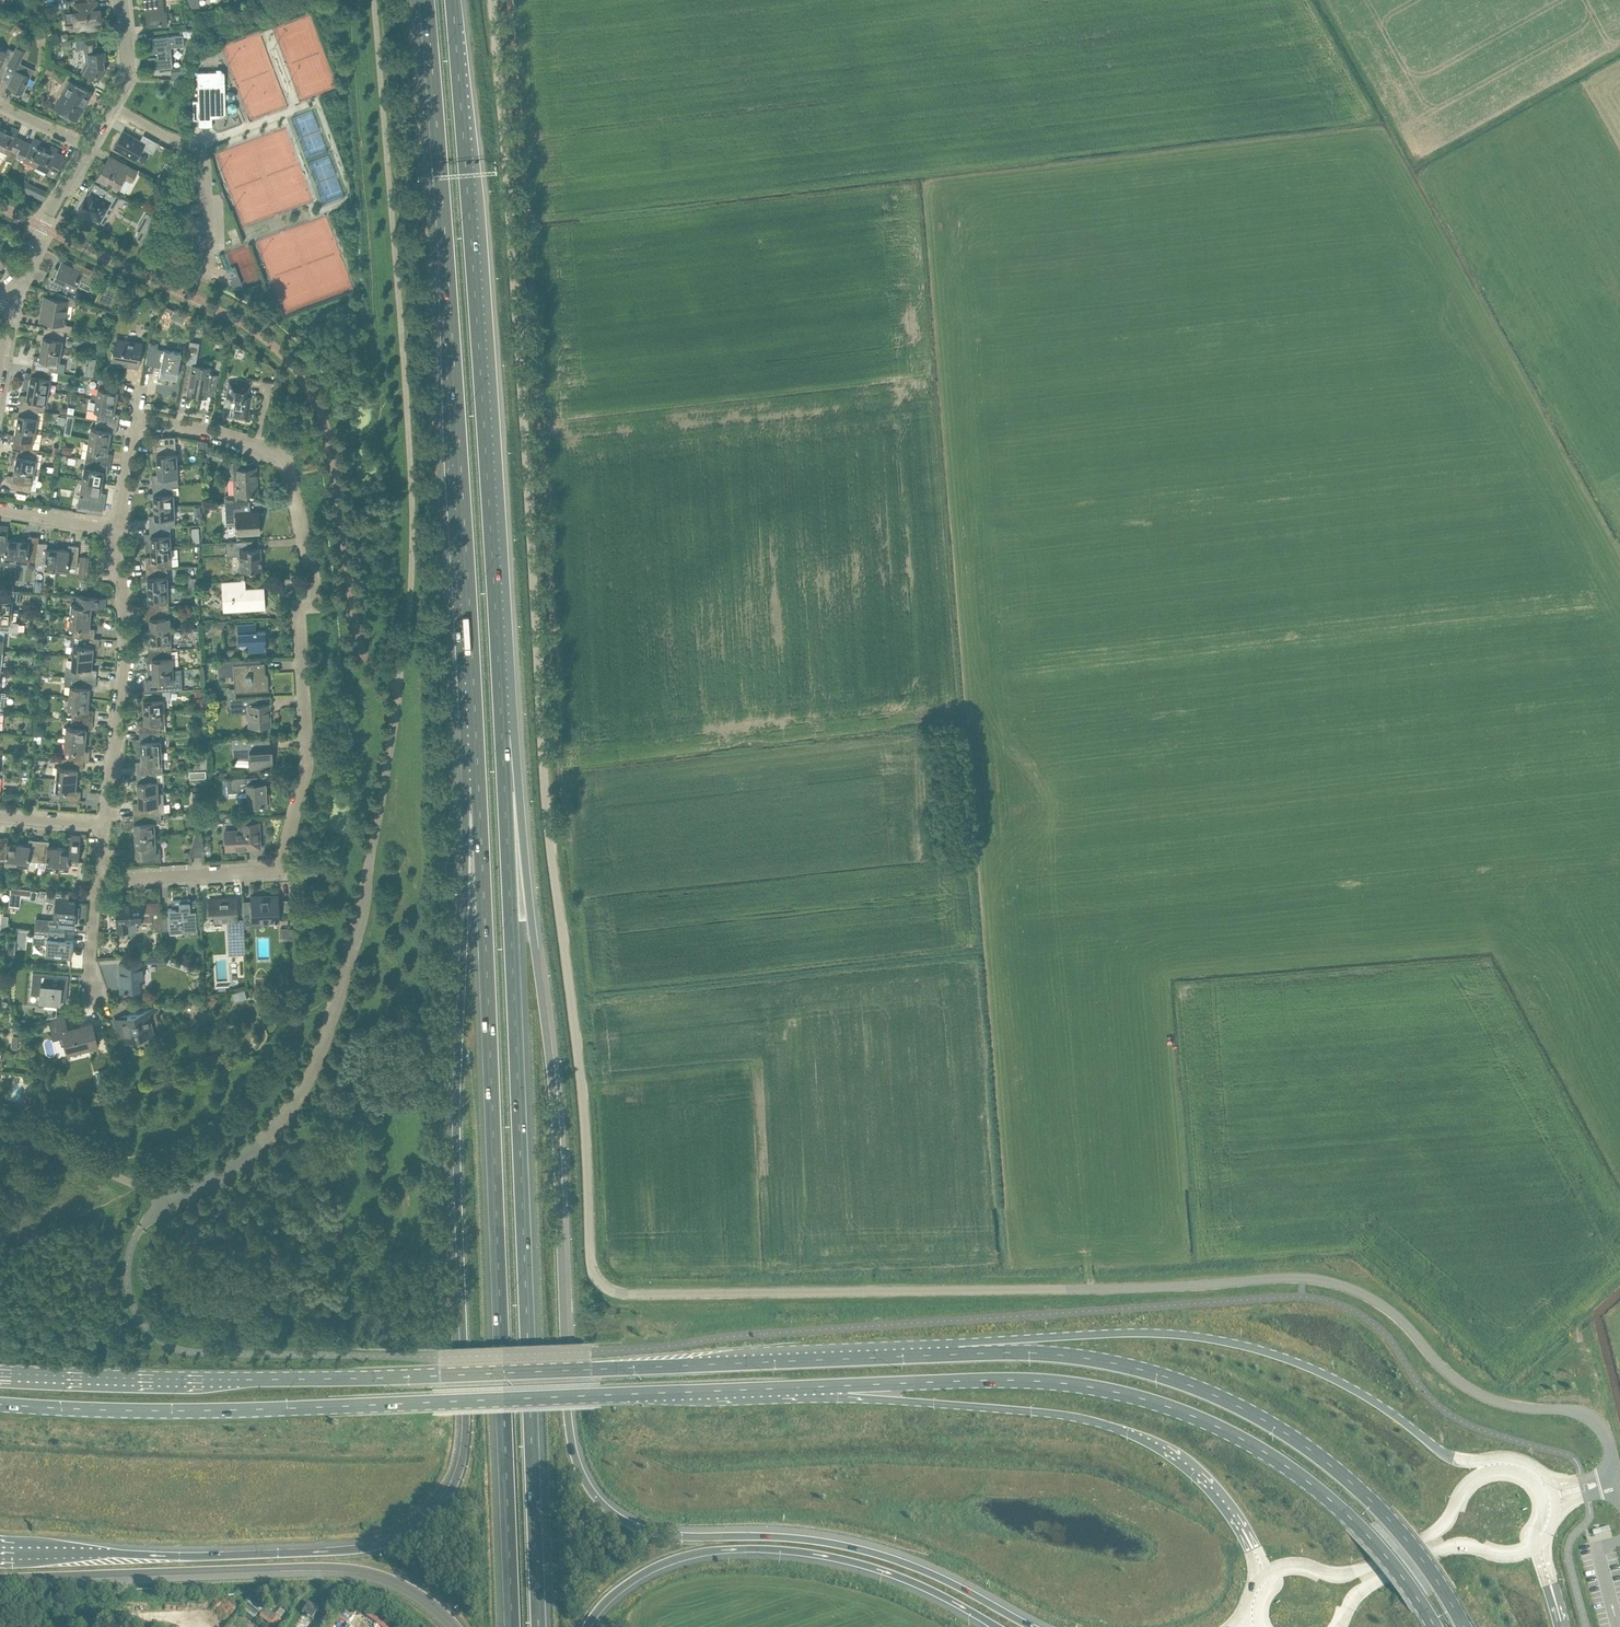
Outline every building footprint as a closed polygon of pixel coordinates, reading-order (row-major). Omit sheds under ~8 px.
[(144,8),(145,8),(147,25),(158,24),(167,23),(166,10),(164,11),(163,0),(143,0),(144,8)] [(101,21),(100,9),(100,8),(98,9),(97,1),(74,4),(75,11),(65,12),(66,24),(76,23),(77,31),(100,28),(99,21),(101,21)] [(45,37),(44,26),(34,27),(35,34),(39,38),(45,37)] [(183,35),(158,37),(147,38),(149,55),(148,55),(148,57),(151,57),(152,69),(171,67),(170,56),(169,47),(184,46),(183,35)] [(85,47),(84,39),(76,40),(77,49),(84,48),(84,47),(85,47)] [(104,45),(87,47),(87,52),(85,53),(86,61),(88,61),(89,63),(83,72),(99,81),(107,66),(104,66),(103,58),(106,58),(104,45)] [(22,93),(27,84),(33,69),(20,62),(25,51),(16,47),(14,50),(5,70),(13,73),(7,86),(22,93)] [(14,50),(8,48),(7,51),(0,48),(0,68),(5,70),(14,50)] [(171,71),(171,79),(174,79),(180,79),(186,80),(187,69),(179,70),(171,71)] [(223,87),(222,76),(222,74),(218,70),(218,71),(197,71),(198,99),(192,99),(193,120),(198,119),(198,126),(212,126),(212,112),(218,112),(218,100),(222,100),(222,87),(223,87)] [(53,108),(61,112),(76,121),(92,93),(69,80),(53,108)] [(17,153),(23,140),(16,136),(19,130),(12,127),(10,131),(5,128),(0,138),(0,148),(8,152),(5,159),(13,163),(17,153)] [(113,148),(123,153),(135,160),(142,147),(152,152),(158,143),(143,134),(140,140),(123,131),(113,148)] [(36,165),(44,147),(39,145),(41,140),(34,137),(31,144),(23,140),(17,153),(24,157),(23,159),(36,165)] [(65,155),(57,151),(58,149),(51,146),(49,150),(44,147),(36,165),(47,170),(46,172),(55,176),(61,163),(65,155)] [(137,171),(133,169),(123,164),(120,169),(106,162),(97,177),(125,193),(131,181),(137,171)] [(160,172),(156,179),(166,185),(169,176),(160,172)] [(119,196),(99,185),(98,185),(102,187),(98,194),(92,190),(89,195),(87,194),(78,210),(94,219),(95,217),(100,221),(109,204),(113,206),(119,196)] [(39,188),(35,196),(44,200),(48,193),(39,188)] [(46,286),(56,290),(66,293),(69,287),(75,289),(83,272),(74,267),(61,262),(58,269),(59,270),(55,279),(50,277),(46,286)] [(76,262),(74,267),(83,272),(90,275),(92,269),(76,262)] [(235,265),(227,269),(230,277),(238,273),(235,265)] [(77,299),(66,296),(56,292),(55,298),(44,296),(43,304),(46,305),(43,319),(40,319),(49,321),(48,327),(64,330),(64,331),(71,332),(72,325),(64,324),(68,304),(76,306),(77,299)] [(61,351),(64,331),(64,330),(48,327),(44,327),(43,333),(38,332),(37,338),(42,339),(41,347),(61,351)] [(114,343),(113,350),(111,360),(122,362),(122,361),(129,362),(129,366),(138,368),(142,342),(117,337),(116,344),(114,343)] [(176,378),(178,367),(181,352),(157,348),(158,344),(149,342),(146,364),(154,365),(155,363),(161,364),(159,375),(176,378)] [(57,371),(61,351),(41,347),(39,356),(34,355),(33,361),(39,362),(38,367),(32,366),(57,371)] [(211,368),(192,364),(187,393),(197,395),(197,391),(214,394),(217,375),(210,374),(211,368)] [(57,372),(57,371),(32,366),(31,372),(25,371),(24,377),(30,378),(28,386),(48,390),(52,371),(57,372)] [(125,382),(114,380),(105,379),(103,388),(98,387),(97,394),(93,393),(92,398),(96,398),(116,402),(117,392),(123,392),(125,382)] [(249,387),(250,384),(229,381),(227,397),(235,398),(232,415),(240,416),(239,418),(247,419),(251,398),(247,397),(249,387)] [(48,390),(28,386),(27,395),(22,394),(20,400),(26,401),(25,406),(20,405),(19,406),(45,410),(48,390)] [(114,412),(116,402),(96,398),(94,410),(99,411),(98,419),(118,423),(119,413),(114,412)] [(45,411),(45,410),(19,406),(18,411),(13,410),(12,417),(17,418),(16,426),(42,430),(42,427),(37,426),(39,410),(45,411)] [(116,433),(118,423),(98,419),(96,428),(91,427),(89,438),(109,442),(110,431),(116,433)] [(42,430),(16,426),(14,434),(9,433),(8,439),(13,440),(12,446),(38,450),(38,449),(33,448),(36,432),(41,433),(41,431),(42,431),(42,430)] [(156,457),(157,466),(177,464),(175,436),(152,437),(153,445),(155,445),(156,451),(150,451),(151,458),(156,457)] [(107,452),(109,442),(89,438),(86,458),(111,463),(112,453),(107,452)] [(35,467),(38,450),(12,446),(18,447),(17,453),(11,452),(10,458),(16,459),(14,467),(40,471),(41,468),(35,467)] [(109,473),(111,463),(86,458),(82,479),(102,482),(104,472),(109,473)] [(239,459),(226,460),(227,477),(234,477),(235,494),(227,494),(225,496),(225,502),(236,501),(235,495),(257,493),(256,467),(240,468),(239,459)] [(178,484),(177,464),(157,466),(157,474),(152,474),(152,480),(158,480),(158,485),(152,486),(178,484)] [(40,471),(14,467),(13,475),(8,474),(6,480),(12,481),(11,487),(31,491),(34,473),(40,474),(40,472),(40,471)] [(100,492),(102,482),(82,479),(80,490),(85,491),(84,500),(104,504),(105,493),(100,492)] [(178,485),(178,484),(152,486),(153,492),(147,492),(148,499),(153,498),(154,506),(174,505),(173,486),(178,485)] [(250,501),(239,501),(236,501),(225,502),(226,525),(236,524),(237,534),(260,533),(258,511),(250,511),(250,501)] [(175,526),(174,505),(154,506),(154,515),(149,515),(149,521),(155,521),(155,526),(149,526),(149,527),(175,526)] [(175,526),(149,527),(150,533),(144,533),(145,539),(150,539),(151,548),(171,546),(170,527),(175,526)] [(17,540),(7,539),(7,534),(0,533),(0,563),(4,563),(5,559),(15,560),(17,540)] [(36,559),(38,536),(29,535),(28,541),(17,540),(15,560),(27,561),(27,558),(36,559)] [(56,569),(57,549),(47,548),(47,542),(38,542),(39,536),(38,536),(37,556),(36,559),(36,562),(44,562),(44,568),(56,569)] [(247,540),(237,541),(226,542),(227,556),(240,555),(241,570),(262,569),(260,547),(247,548),(247,540)] [(68,550),(57,549),(56,569),(67,570),(68,564),(77,565),(79,545),(68,544),(68,550)] [(172,566),(171,546),(151,548),(151,556),(146,556),(146,562),(152,562),(152,567),(146,567),(146,568),(172,566)] [(79,571),(88,572),(89,556),(80,555),(79,571)] [(172,567),(172,566),(146,568),(147,574),(141,574),(142,580),(147,580),(147,589),(167,587),(166,568),(172,567)] [(245,581),(234,581),(223,582),(225,607),(232,607),(232,610),(243,609),(243,606),(264,605),(263,587),(242,589),(242,582),(245,581)] [(175,587),(167,587),(147,589),(148,597),(143,597),(143,603),(148,603),(149,608),(146,609),(149,609),(168,608),(168,591),(175,591),(175,587)] [(12,599),(20,600),(21,590),(0,588),(0,610),(19,611),(19,608),(11,607),(12,599)] [(91,607),(97,607),(98,597),(77,595),(76,604),(71,604),(70,615),(90,617),(91,607)] [(169,628),(168,608),(149,609),(149,615),(144,615),(144,621),(149,621),(150,630),(169,628)] [(0,610),(0,629),(9,630),(9,631),(18,632),(19,622),(10,621),(11,613),(19,614),(19,611),(0,610)] [(89,627),(90,617),(70,615),(69,627),(74,627),(74,636),(79,637),(100,638),(94,637),(95,628),(89,627)] [(256,623),(245,624),(237,624),(239,643),(247,642),(248,650),(266,649),(265,630),(256,631),(256,623)] [(170,649),(169,628),(150,630),(150,638),(145,638),(145,644),(151,644),(152,649),(148,649),(148,650),(170,649)] [(9,631),(9,630),(0,629),(0,650),(2,650),(4,630),(9,631)] [(99,648),(100,638),(79,637),(74,636),(71,636),(70,645),(73,645),(72,656),(92,658),(93,648),(99,648)] [(171,669),(170,649),(148,650),(152,650),(152,655),(146,656),(146,662),(152,662),(152,670),(171,669)] [(91,668),(92,658),(72,656),(71,668),(76,668),(76,677),(96,679),(97,669),(91,668)] [(234,675),(235,688),(235,692),(246,691),(246,692),(257,692),(257,691),(269,690),(268,675),(268,674),(267,674),(267,673),(266,673),(265,673),(265,662),(261,662),(261,658),(218,660),(219,676),(234,675)] [(173,689),(171,669),(152,670),(153,678),(147,679),(148,685),(154,685),(154,690),(142,690),(142,691),(171,689),(173,689)] [(95,689),(96,679),(76,677),(75,685),(69,685),(68,697),(89,699),(90,688),(95,689)] [(164,710),(164,699),(171,698),(171,689),(142,691),(143,697),(137,697),(138,703),(143,703),(144,711),(164,710)] [(88,709),(89,699),(68,697),(67,708),(73,709),(72,718),(93,720),(93,709),(88,709)] [(262,697),(251,698),(231,699),(231,706),(232,712),(248,712),(249,726),(271,725),(269,703),(262,704),(262,697)] [(165,731),(164,710),(144,711),(144,720),(139,720),(139,726),(145,726),(145,731),(139,731),(139,732),(165,731)] [(92,730),(93,720),(72,718),(71,726),(66,726),(65,738),(85,739),(86,729),(92,730)] [(166,732),(165,731),(139,732),(140,738),(134,738),(135,745),(140,744),(141,752),(161,751),(160,732),(166,732)] [(269,736),(258,737),(232,738),(233,756),(249,755),(250,769),(273,768),(272,748),(262,749),(261,737),(269,737),(269,736)] [(84,750),(85,739),(65,738),(64,749),(69,750),(69,758),(89,760),(90,751),(84,750)] [(163,772),(161,751),(141,752),(141,761),(136,761),(136,767),(142,767),(142,772),(136,773),(163,772)] [(89,760),(69,758),(64,758),(63,767),(57,766),(56,778),(76,779),(77,769),(83,770),(83,760),(89,761),(89,760)] [(163,772),(136,773),(137,779),(131,779),(132,786),(137,785),(138,793),(158,792),(157,773),(163,772)] [(244,777),(233,777),(230,778),(231,792),(238,792),(238,788),(247,787),(247,790),(241,790),(241,793),(237,796),(238,806),(242,809),(248,809),(248,806),(267,805),(265,783),(244,784),(244,777)] [(75,790),(76,779),(56,778),(55,790),(60,790),(60,799),(80,801),(81,791),(75,790)] [(160,813),(158,792),(138,793),(138,802),(133,802),(133,808),(139,808),(139,813),(133,814),(160,813)] [(155,833),(154,823),(161,823),(160,813),(133,814),(134,820),(124,821),(124,827),(134,826),(135,834),(155,833)] [(260,848),(259,822),(252,822),(251,816),(233,817),(239,817),(239,824),(241,823),(242,832),(225,832),(225,830),(226,850),(260,848)] [(161,861),(160,850),(160,848),(155,845),(155,833),(135,834),(135,843),(129,843),(130,849),(135,849),(136,856),(139,855),(139,862),(161,861)] [(201,833),(195,834),(190,852),(190,856),(203,855),(201,833)] [(18,844),(8,843),(8,837),(0,836),(0,857),(5,857),(4,863),(16,864),(18,844)] [(36,865),(39,840),(29,839),(28,844),(18,844),(16,864),(28,865),(36,865)] [(57,867),(59,847),(48,846),(49,841),(39,840),(36,865),(57,867)] [(78,864),(80,843),(69,842),(69,848),(59,847),(57,867),(69,868),(69,863),(78,864)] [(10,887),(8,907),(19,908),(21,898),(36,901),(38,890),(10,887)] [(49,918),(49,923),(75,926),(76,916),(73,915),(75,901),(68,901),(69,893),(47,891),(45,899),(55,902),(53,919),(49,918)] [(243,901),(243,918),(244,927),(262,926),(261,920),(279,920),(278,899),(261,900),(261,896),(251,896),(251,900),(243,901)] [(210,898),(210,909),(211,920),(232,919),(232,935),(244,935),(244,927),(243,918),(237,918),(236,897),(226,897),(227,901),(210,901),(210,898)] [(168,908),(169,919),(169,930),(183,930),(182,924),(190,923),(190,936),(198,935),(196,899),(172,900),(172,908),(168,908)] [(160,901),(146,902),(145,902),(144,903),(144,904),(144,906),(140,906),(140,902),(116,904),(118,931),(127,931),(127,934),(134,934),(137,930),(137,921),(152,920),(153,930),(161,930),(160,901)] [(66,931),(55,930),(34,928),(33,942),(47,944),(47,954),(70,956),(72,941),(61,940),(61,931),(66,932),(66,931)] [(163,953),(145,954),(145,961),(162,960),(164,962),(167,955),(163,953)] [(143,962),(130,963),(119,964),(121,990),(140,989),(139,977),(143,977),(143,962)] [(68,975),(58,974),(33,972),(31,994),(40,995),(39,1004),(60,1005),(60,1001),(66,1001),(68,975)] [(231,993),(228,994),(230,1002),(233,1001),(238,1000),(242,997),(246,996),(250,997),(247,989),(244,989),(231,993)] [(147,1014),(158,1011),(157,1007),(127,1015),(128,1019),(122,1021),(127,1041),(152,1034),(147,1014)] [(65,1016),(54,1019),(48,1020),(52,1036),(62,1034),(67,1053),(99,1045),(93,1021),(80,1025),(81,1025),(68,1028),(65,1016)] [(157,1051),(160,1064),(167,1062),(164,1049),(157,1051)] [(25,1103),(27,1105),(31,1104),(32,1102),(32,1099),(29,1097),(26,1097),(24,1100),(25,1103)] [(274,1594),(269,1601),(277,1606),(282,1600),(279,1598),(280,1596),(276,1593),(275,1595),(274,1594)] [(308,1603),(294,1626),(295,1626),(308,1626),(318,1610),(308,1603)]
